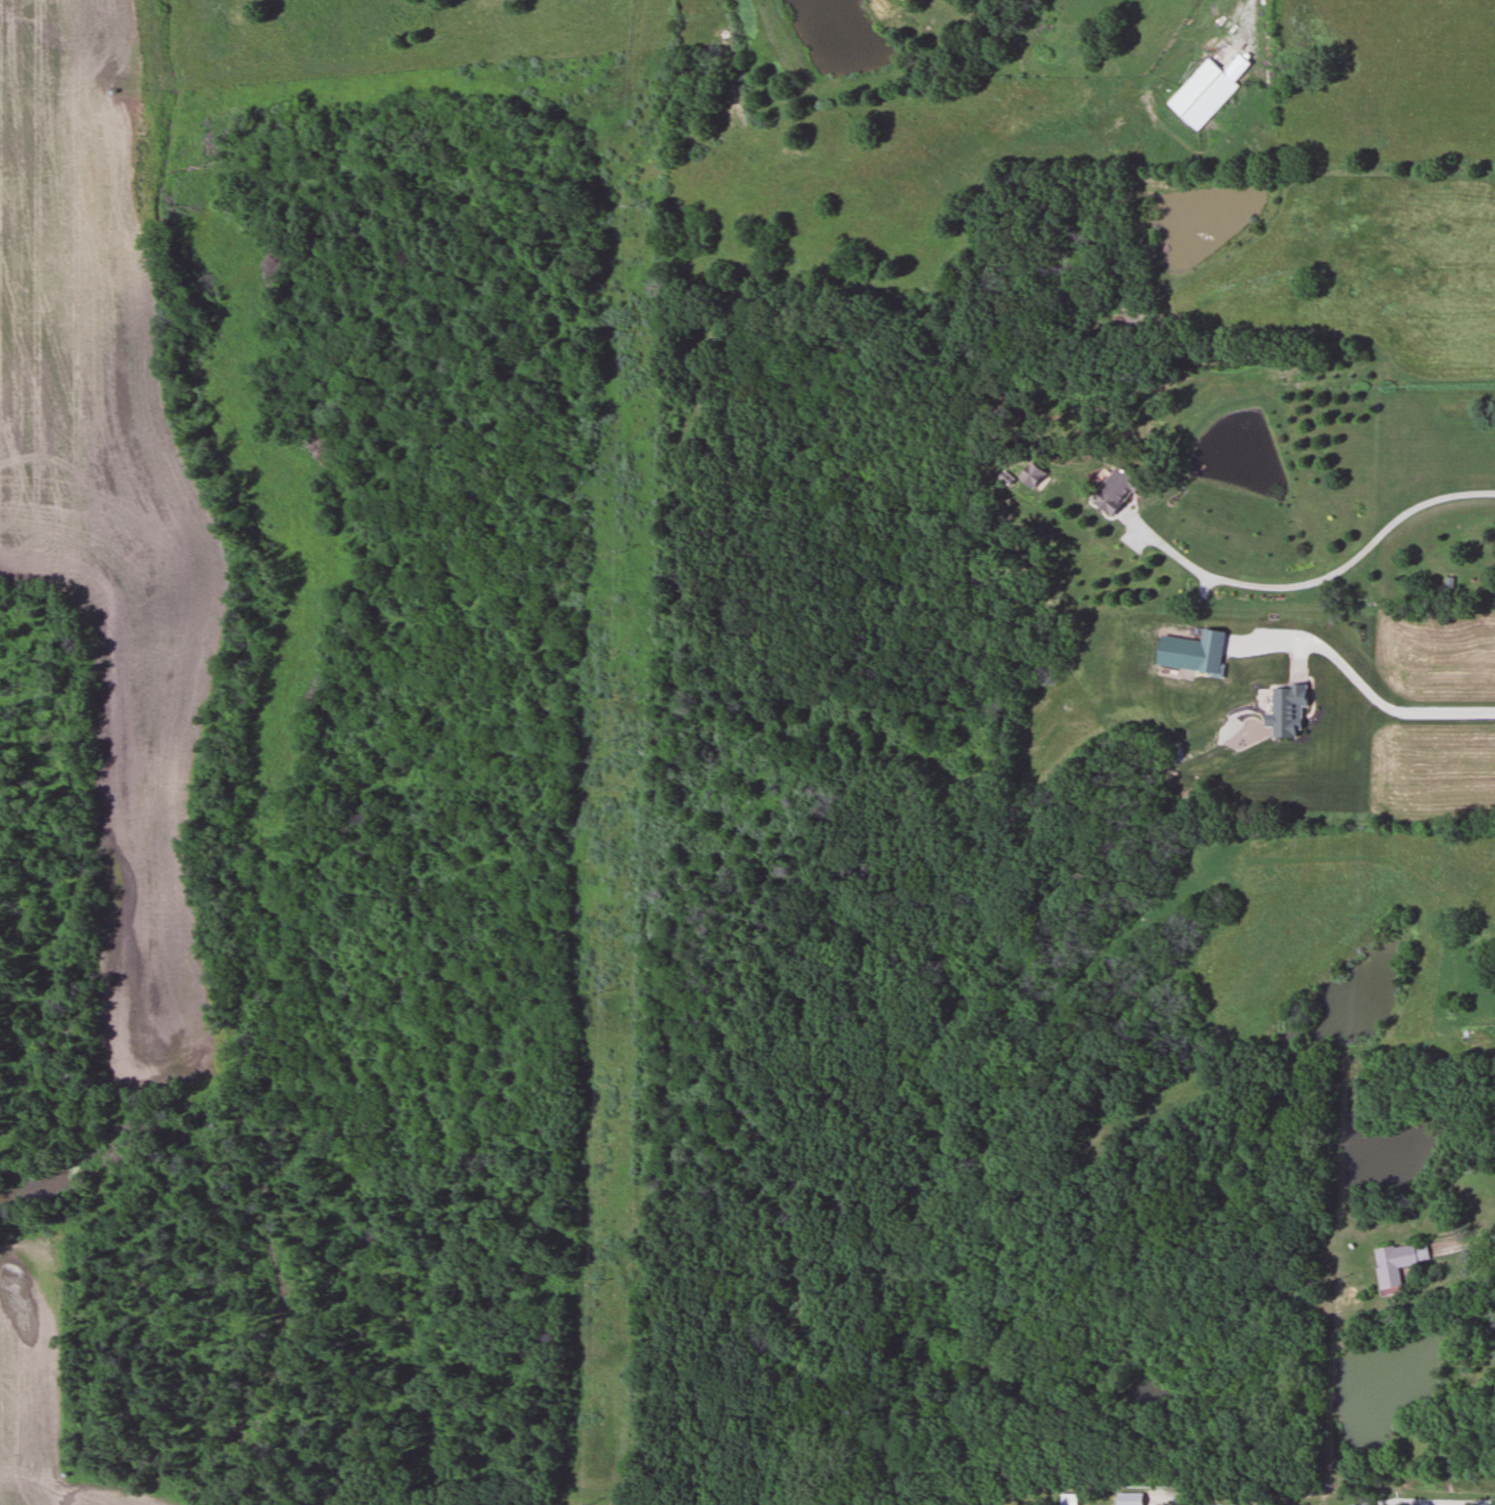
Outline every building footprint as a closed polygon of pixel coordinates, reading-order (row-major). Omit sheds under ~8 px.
[(1207,59),(1163,104),(1193,134),(1238,88),(1233,82),(1249,66),(1237,54),(1220,72),(1207,59)] [(1019,481),(1036,489),(1045,470),(1027,462),(1019,481)] [(1114,468),(1086,497),(1106,518),(1135,489),(1114,468)] [(1377,1288),(1399,1286),(1397,1266),(1426,1263),(1424,1244),(1373,1249),(1377,1288)] [(1145,1492),(1116,1492),(1116,1504),(1145,1504),(1145,1492)] [(1081,1493),(1061,1493),(1061,1504),(1081,1504),(1081,1493)]
